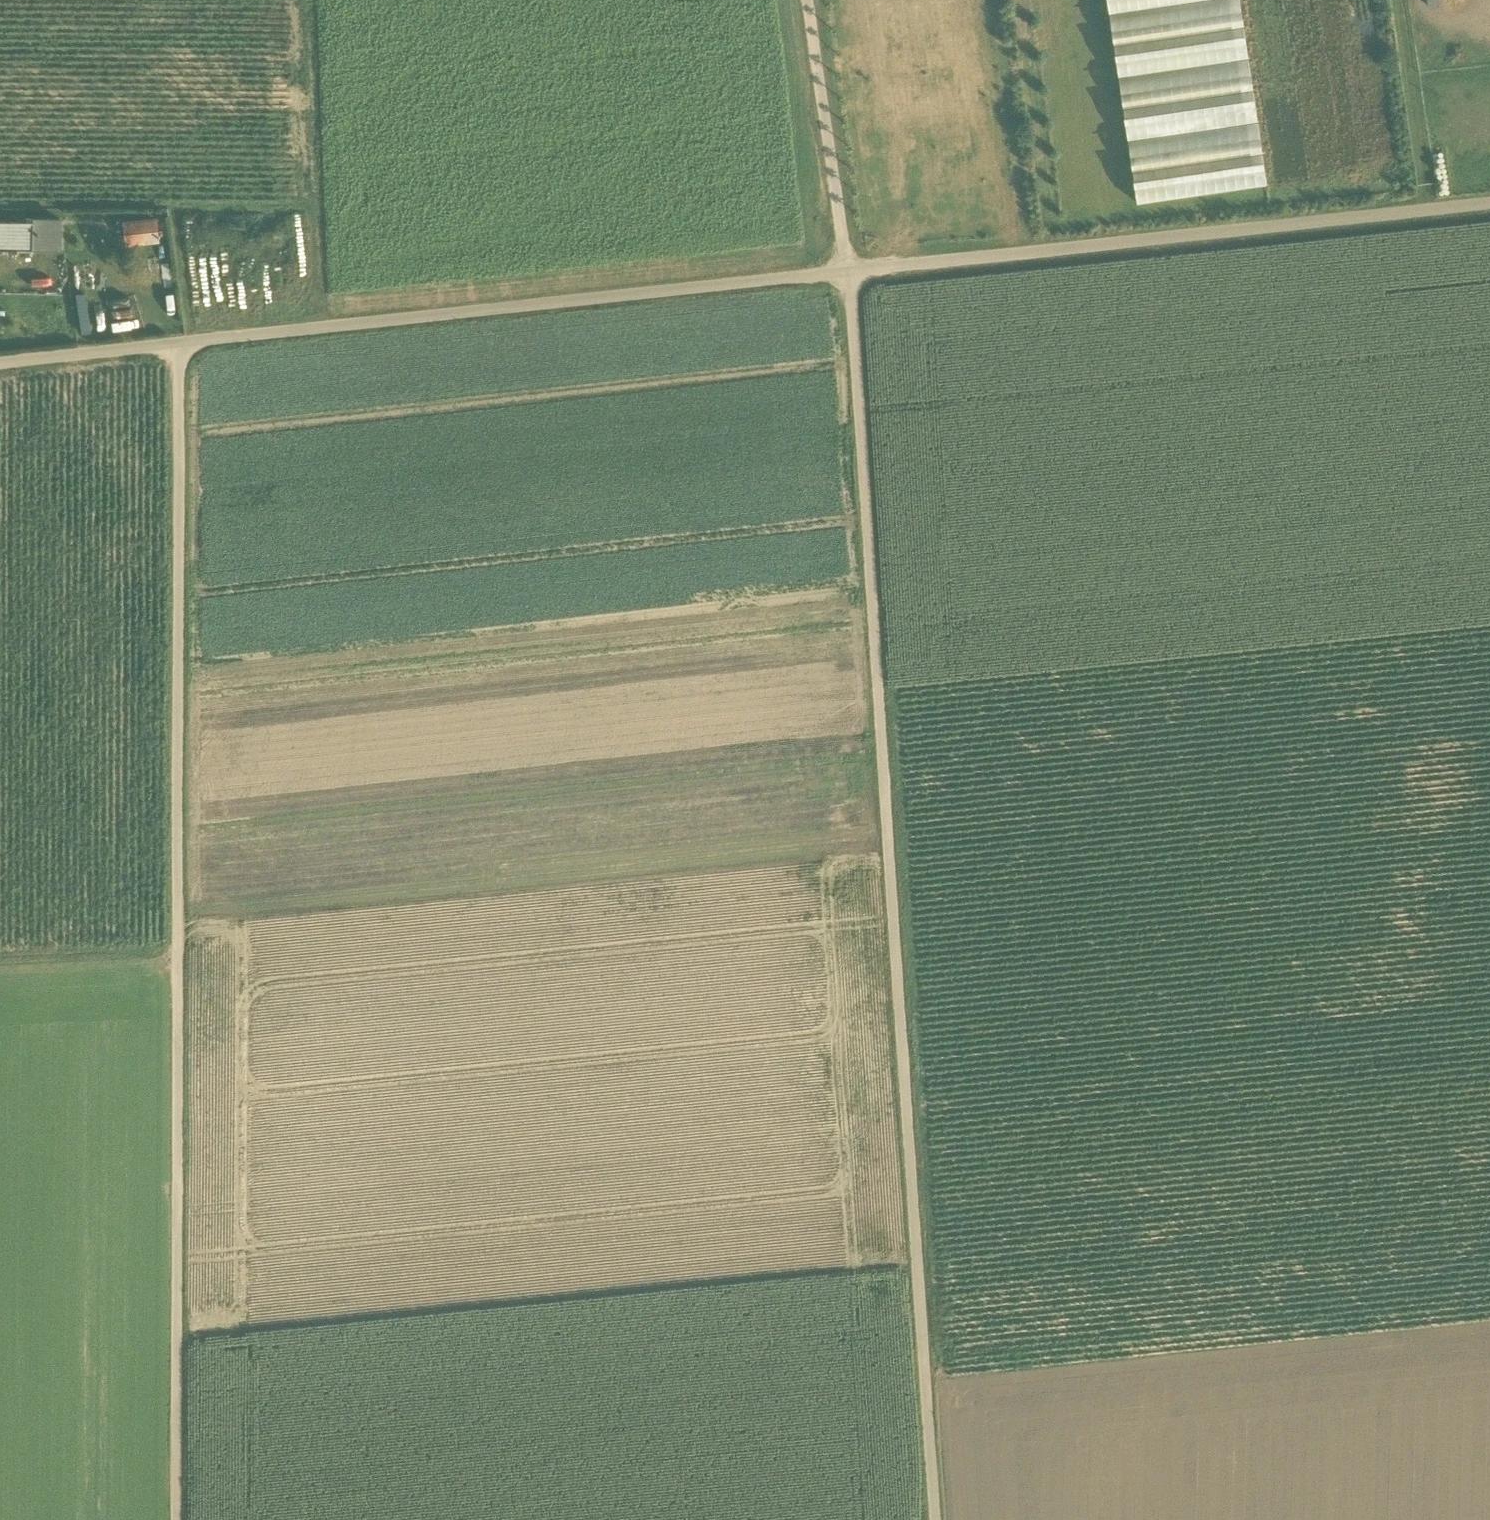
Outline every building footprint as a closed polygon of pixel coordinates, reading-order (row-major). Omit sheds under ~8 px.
[(1138,203),(1267,184),(1239,0),(1108,0),(1138,203)] [(32,218),(32,222),(33,222),(32,251),(58,252),(59,219),(32,218)] [(156,221),(133,224),(135,243),(158,240),(156,221)] [(33,222),(32,222),(0,222),(0,250),(32,251),(33,222)] [(135,243),(133,224),(124,225),(126,244),(135,243)] [(75,294),(81,333),(89,332),(83,292),(75,294)]
